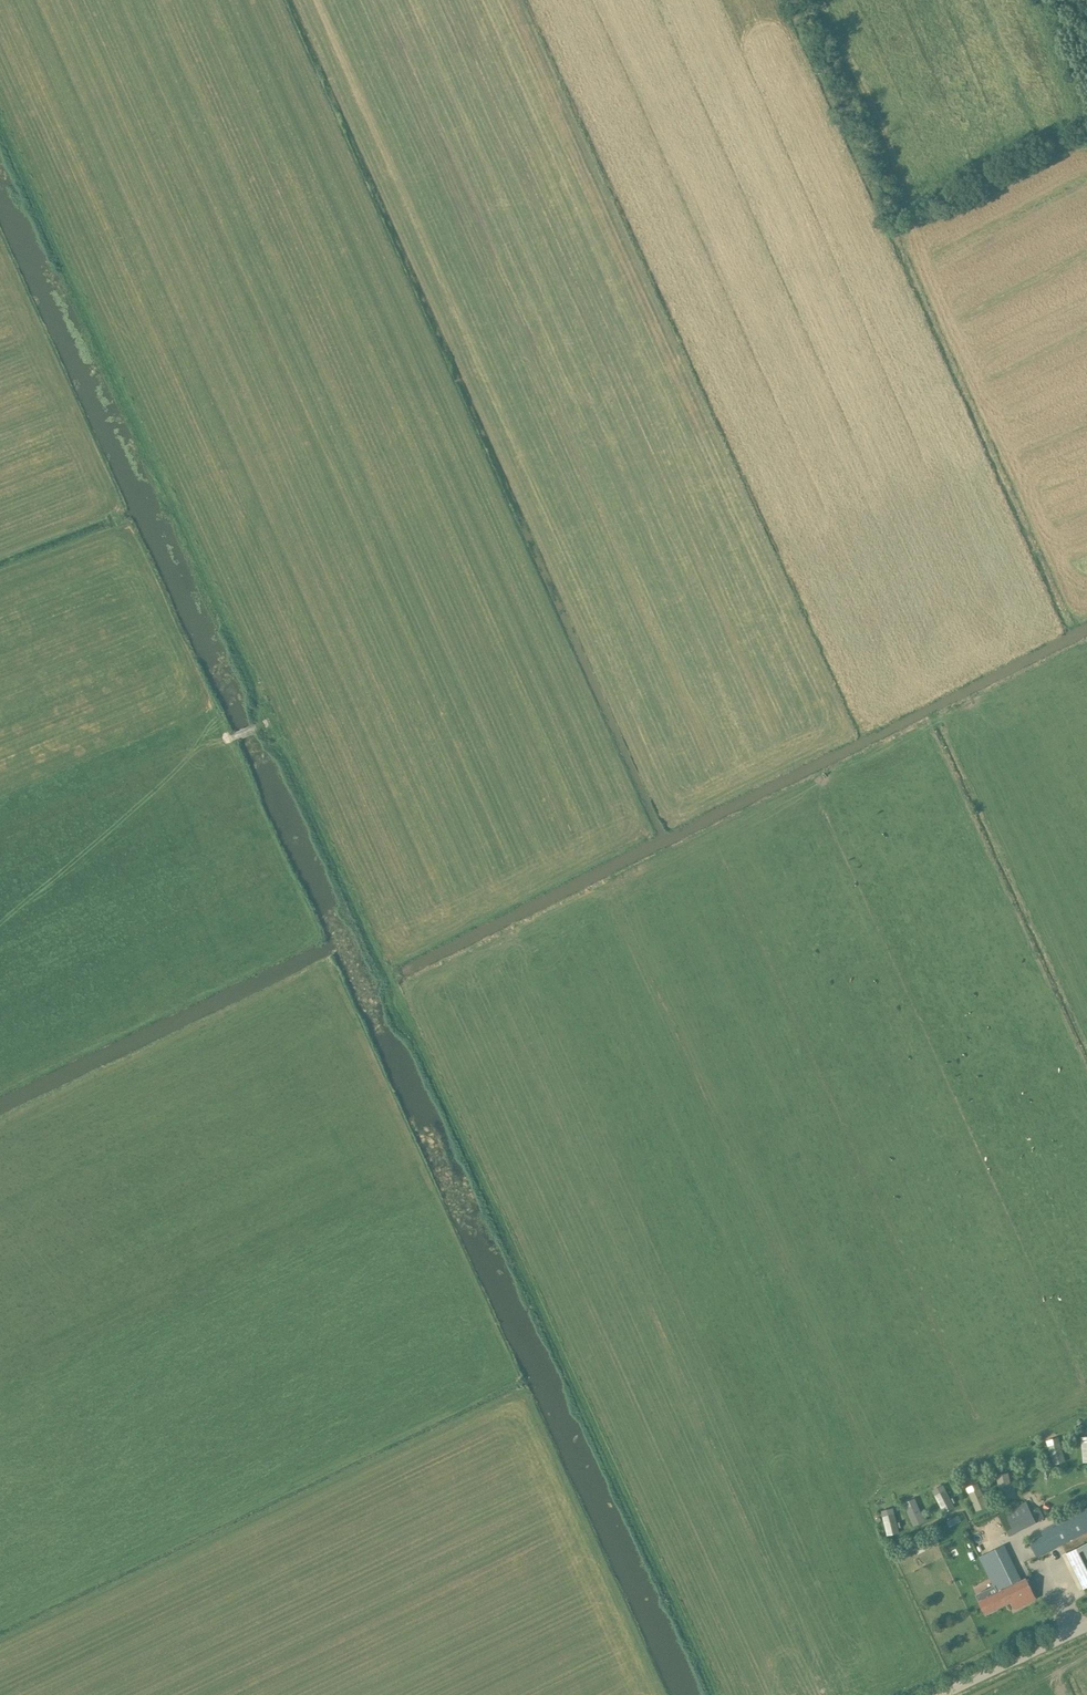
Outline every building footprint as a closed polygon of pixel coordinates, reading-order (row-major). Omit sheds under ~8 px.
[(1054,1465),(1065,1461),(1059,1441),(1048,1445),(1054,1465)] [(1084,1464),(1086,1463),(1086,1442),(1079,1443),(1084,1464)] [(1011,1487),(1009,1477),(998,1480),(1003,1500),(1016,1497),(1014,1486),(1011,1487)] [(946,1487),(936,1492),(944,1510),(955,1505),(953,1502),(951,1498),(946,1487)] [(983,1497),(979,1488),(969,1492),(977,1511),(990,1505),(986,1495),(983,1497)] [(921,1510),(917,1501),(906,1506),(914,1524),(927,1518),(923,1509),(921,1510)] [(999,1515),(1009,1536),(1038,1523),(1037,1522),(1044,1518),(1039,1507),(1031,1511),(1026,1502),(999,1515)] [(1031,1544),(1037,1556),(1086,1532),(1086,1507),(1042,1530),(1045,1536),(1031,1544)] [(883,1514),(888,1532),(899,1530),(894,1511),(883,1514)] [(919,1537),(911,1541),(915,1548),(922,1544),(919,1537)] [(1066,1552),(1084,1588),(1086,1587),(1086,1542),(1066,1552)] [(1019,1582),(1001,1546),(980,1557),(998,1592),(991,1595),(988,1590),(977,1595),(986,1613),(989,1612),(989,1613),(997,1609),(997,1608),(1012,1600),(1016,1608),(1036,1598),(1026,1578),(1019,1582)]
